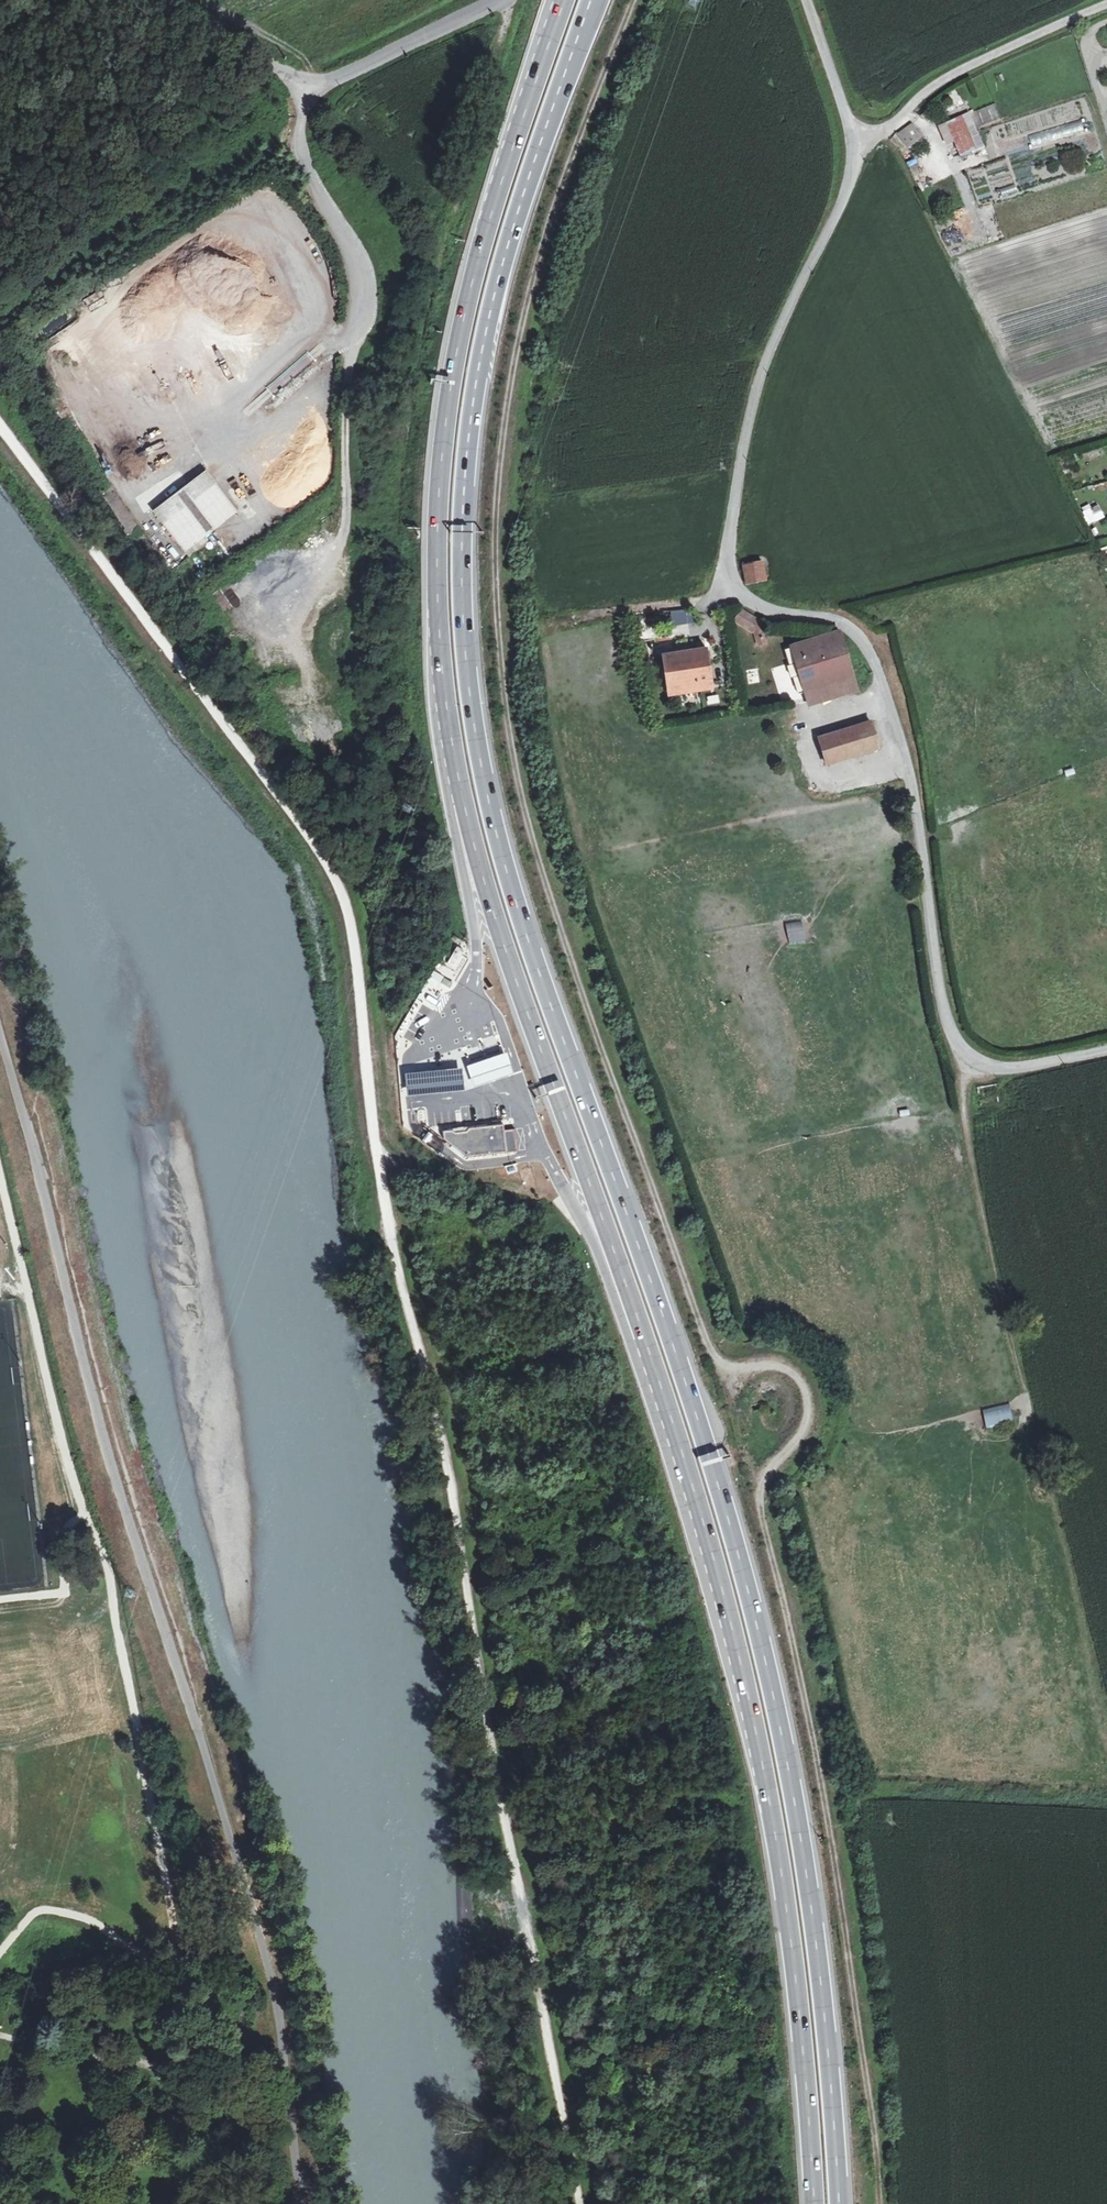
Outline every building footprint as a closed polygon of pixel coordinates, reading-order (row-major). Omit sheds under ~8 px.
[(956,88),(948,93),(955,107),(963,103),(956,88)] [(937,124),(945,144),(952,141),(958,156),(983,146),(968,111),(937,124)] [(1080,120),(1028,136),(1032,149),(1084,133),(1080,120)] [(912,126),(900,135),(908,147),(921,138),(912,126)] [(983,167),(968,171),(970,179),(985,175),(983,167)] [(212,469),(155,512),(186,552),(243,509),(212,469)] [(1097,503),(1082,511),(1088,523),(1104,515),(1097,503)] [(743,566),(747,584),(766,580),(762,562),(743,566)] [(230,584),(212,595),(225,615),(243,604),(230,584)] [(672,608),(671,623),(691,623),(691,608),(672,608)] [(741,610),(734,620),(755,633),(758,643),(765,640),(760,621),(741,610)] [(837,631),(792,646),(805,692),(854,676),(839,631),(837,631)] [(710,650),(665,657),(671,699),(717,693),(710,650)] [(868,721),(813,738),(815,755),(823,768),(878,753),(872,736),(868,721)] [(477,1051),(467,1054),(473,1076),(484,1073),(503,1067),(513,1064),(507,1042),(497,1045),(477,1051)] [(427,1061),(409,1062),(410,1082),(428,1081),(449,1079),(466,1077),(464,1058),(448,1059),(427,1061)] [(510,1114),(447,1119),(448,1134),(470,1149),(521,1145),(519,1125),(511,1126),(510,1114)] [(1008,1403),(981,1409),(985,1427),(1012,1421),(1008,1403)] [(31,1629),(30,1615),(13,1616),(14,1630),(31,1629)] [(49,1653),(48,1638),(32,1639),(33,1654),(49,1653)] [(95,1653),(98,1672),(113,1669),(110,1651),(95,1653)] [(115,1693),(129,1689),(125,1673),(111,1676),(115,1693)] [(96,1707),(103,1721),(115,1715),(109,1701),(96,1707)] [(109,1744),(124,1740),(120,1723),(104,1728),(109,1744)] [(57,1743),(58,1759),(75,1758),(73,1741),(57,1743)] [(123,1752),(124,1758),(136,1756),(135,1750),(123,1752)] [(0,1775),(0,1791),(9,1789),(7,1774),(0,1775)] [(115,1793),(119,1808),(135,1804),(131,1789),(115,1793)] [(16,1914),(31,1907),(23,1892),(8,1899),(16,1914)]
